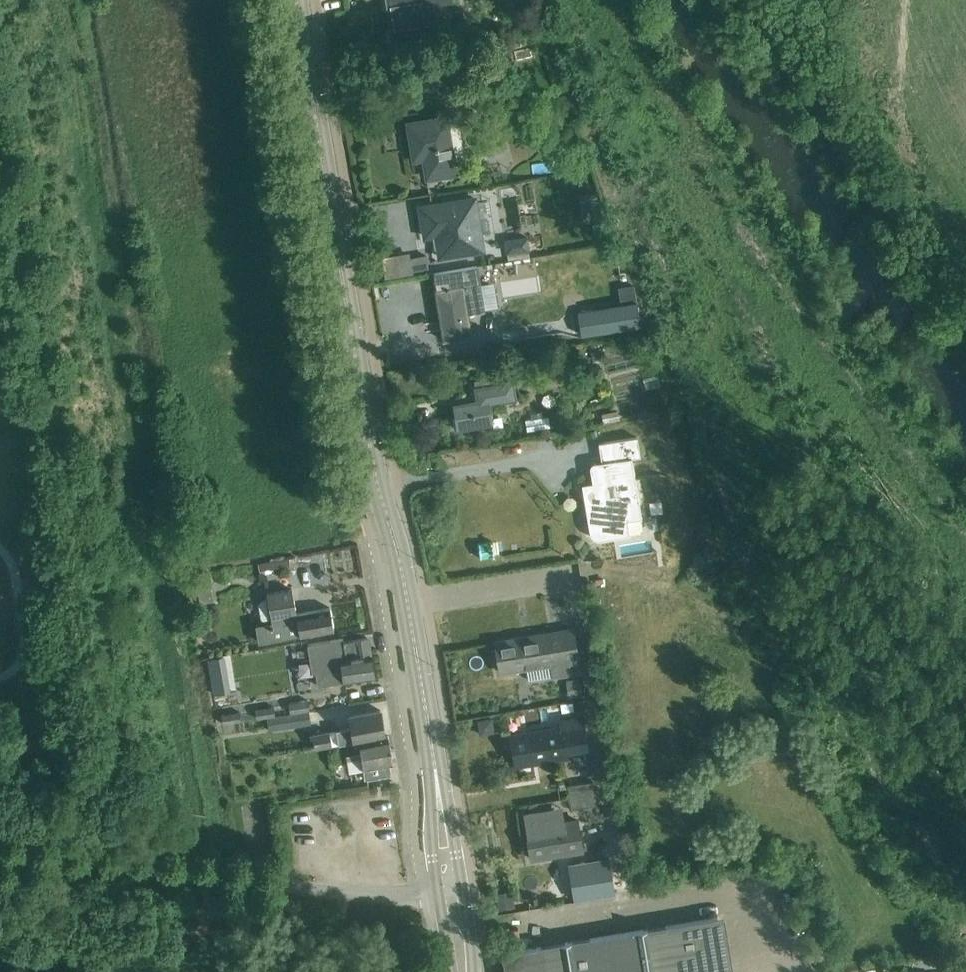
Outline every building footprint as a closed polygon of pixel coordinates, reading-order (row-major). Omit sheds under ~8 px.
[(450,0),(387,0),(388,7),(390,7),(394,28),(435,21),(432,4),(450,2),(450,0)] [(454,174),(452,161),(466,159),(459,114),(406,123),(413,160),(422,159),(426,178),(454,174)] [(504,238),(500,187),(484,188),(489,239),(504,238)] [(433,216),(422,218),(425,236),(436,235),(440,257),(483,250),(475,198),(432,205),(433,216)] [(460,285),(477,282),(474,265),(444,270),(447,286),(434,288),(442,340),(469,336),(460,285)] [(637,301),(577,312),(582,336),(641,325),(637,301)] [(530,328),(498,333),(500,347),(532,341),(530,328)] [(488,403),(514,399),(511,381),(472,387),(474,400),(453,403),(458,429),(491,424),(488,403)] [(638,436),(623,439),(599,443),(602,461),(595,463),(594,463),(593,463),(592,464),(592,465),(591,466),(591,467),(591,468),(593,482),(582,484),(590,532),(591,534),(592,535),(593,537),(595,538),(598,540),(599,540),(601,540),(630,535),(640,533),(643,529),(641,518),(642,518),(632,456),(641,455),(638,436)] [(258,561),(259,568),(288,564),(287,556),(258,561)] [(273,625),(259,627),(262,642),(301,636),(334,630),(330,607),(297,613),(293,589),(267,593),(271,615),(273,625)] [(500,672),(527,667),(529,679),(582,671),(575,629),(495,642),(500,672)] [(314,659),(318,685),(375,677),(372,654),(371,654),(368,637),(332,643),(332,640),(308,644),(311,660),(314,659)] [(290,703),(291,713),(309,710),(308,700),(290,703)] [(256,709),(257,718),(276,715),(275,706),(256,709)] [(339,744),(359,740),(385,736),(380,710),(350,715),(352,727),(336,730),(339,744)] [(243,721),(241,711),(222,714),(223,724),(243,721)] [(267,718),(269,730),(311,723),(309,711),(267,718)] [(511,735),(516,765),(568,757),(567,751),(587,747),(582,717),(561,720),(563,727),(511,735)] [(313,734),(315,747),(332,744),(330,731),(313,734)] [(385,736),(359,740),(362,760),(353,762),(355,770),(364,768),(366,780),(392,775),(390,764),(393,763),(388,736),(385,736)] [(568,785),(570,797),(595,793),(593,781),(568,785)] [(595,793),(570,797),(572,809),(597,805),(595,793)] [(526,828),(531,859),(583,850),(578,820),(566,822),(563,807),(524,813),(526,828)] [(608,858),(569,864),(574,900),(614,893),(608,858)] [(513,891),(496,894),(498,909),(515,906),(513,891)] [(505,971),(727,971),(718,917),(502,953),(505,971)] [(499,931),(500,943),(520,940),(518,928),(499,931)]
